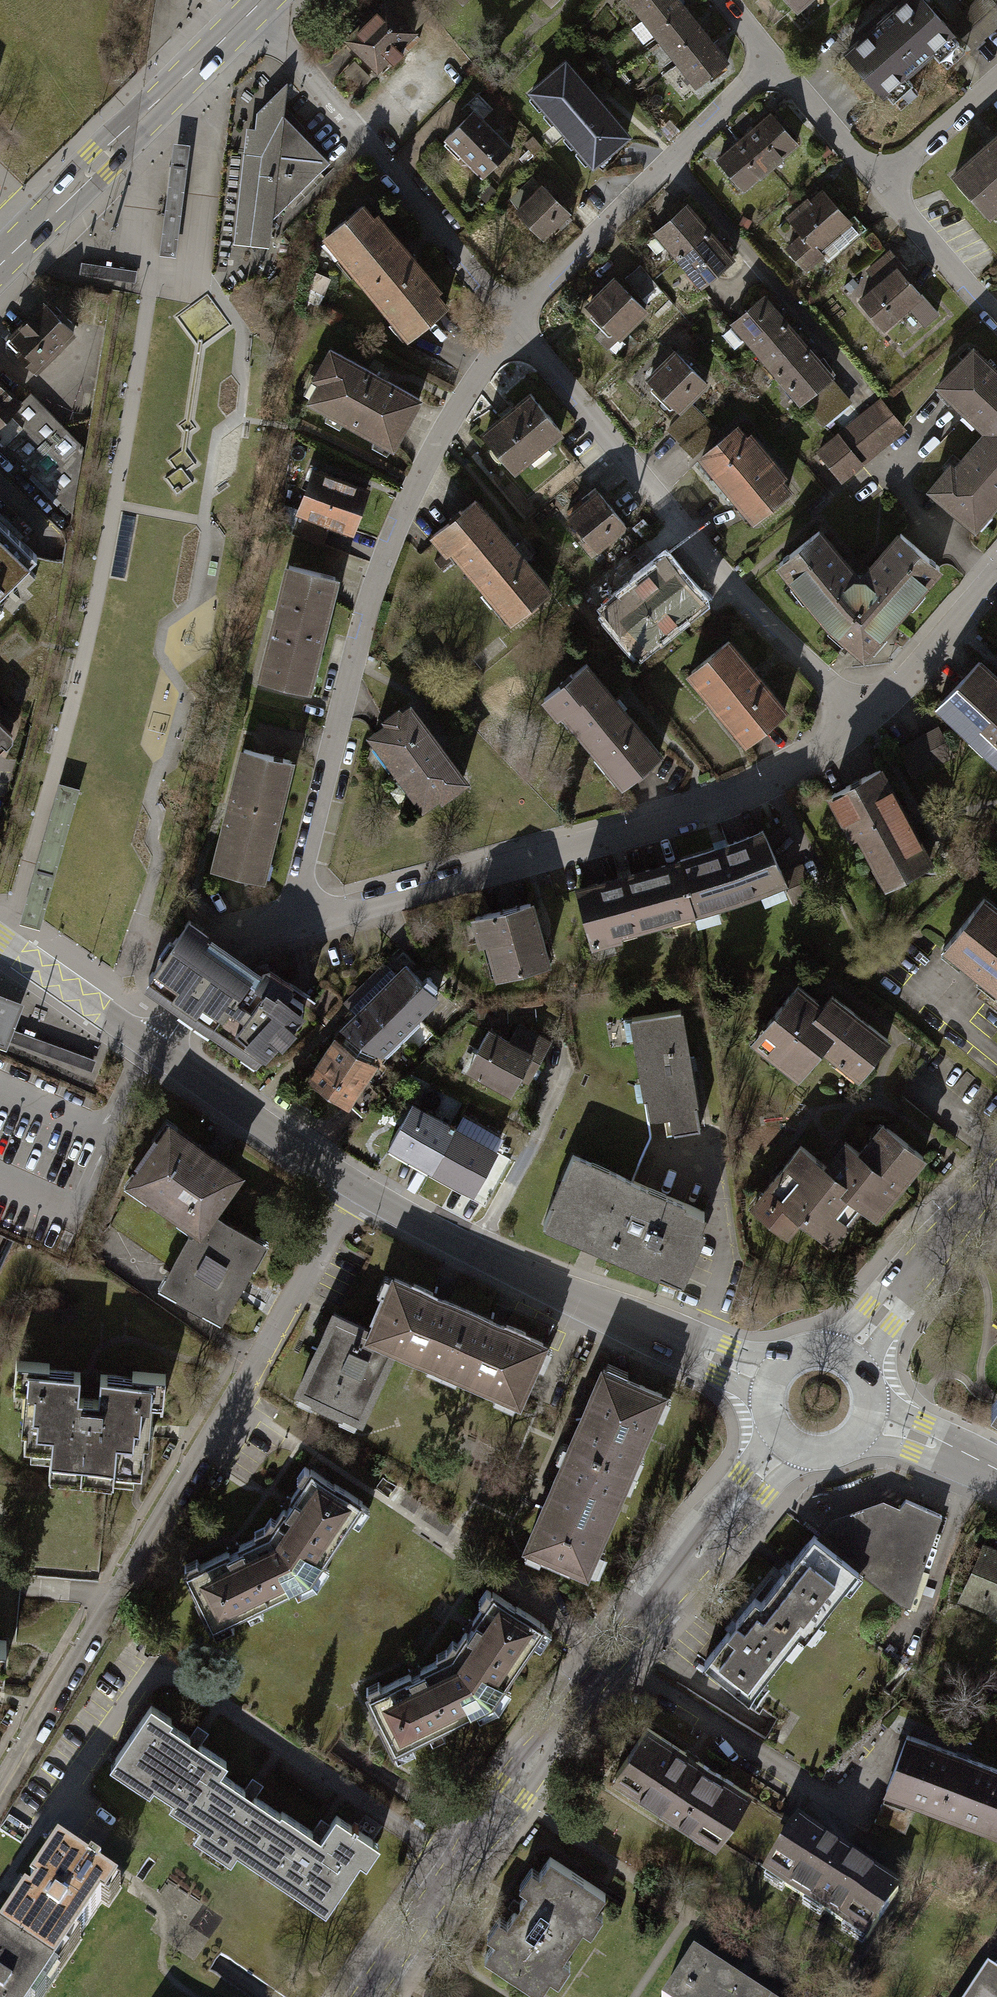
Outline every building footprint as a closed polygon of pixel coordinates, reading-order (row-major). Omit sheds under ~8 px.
[(385,0),(376,0),(339,37),(374,72),(416,31),(385,0)] [(681,0),(626,0),(697,87),(730,59),(681,0)] [(919,0),(916,0),(848,59),(884,100),(953,40),(919,0)] [(951,26),(973,53),(996,32),(996,5),(992,0),(981,0),(951,26)] [(626,129),(563,57),(524,90),(587,162),(626,129)] [(246,126),(233,242),(269,247),(271,215),(329,162),(282,113),(284,86),(255,112),(254,128),(246,126)] [(510,146),(472,104),(436,137),(474,178),(510,146)] [(799,146),(773,115),(746,138),(772,169),(799,146)] [(669,121),(657,131),(670,145),(682,134),(669,121)] [(772,169),(746,138),(717,163),(743,193),(772,169)] [(190,147),(173,144),(159,257),(176,259),(190,147)] [(954,181),(992,225),(996,220),(996,144),(954,181)] [(573,216),(543,186),(514,214),(544,244),(573,216)] [(851,227),(822,193),(786,223),(801,241),(787,253),(806,275),(825,260),(820,254),(851,227)] [(449,298),(363,199),(323,233),(409,332),(449,298)] [(678,264),(708,237),(684,211),(654,238),(678,264)] [(703,291),(733,263),(708,237),(678,264),(703,291)] [(923,300),(898,272),(859,307),(884,336),(923,300)] [(643,309),(612,277),(581,306),(612,339),(643,309)] [(751,357),(787,325),(763,299),(728,330),(751,357)] [(45,308),(9,342),(38,372),(74,339),(45,308)] [(775,384),(811,352),(787,325),(751,357),(775,384)] [(418,390),(330,346),(302,400),(391,444),(418,390)] [(705,380),(674,348),(645,376),(676,408),(705,380)] [(799,410),(834,379),(811,352),(775,384),(799,410)] [(969,353),(935,391),(983,434),(928,495),(971,533),(996,504),(996,378),(969,353)] [(561,421),(532,388),(485,429),(513,462),(561,421)] [(18,406),(0,389),(0,425),(18,406)] [(909,429),(882,397),(816,452),(843,484),(909,429)] [(791,495),(739,431),(700,463),(752,527),(791,495)] [(370,490),(313,468),(296,514),(352,535),(370,490)] [(624,533),(598,501),(569,526),(595,557),(624,533)] [(554,591),(477,502),(437,536),(514,625),(554,591)] [(7,608),(15,616),(34,596),(25,587),(37,574),(28,565),(38,554),(0,518),(0,616),(7,608)] [(899,529),(856,574),(818,529),(774,566),(836,640),(865,665),(948,570),(899,529)] [(707,604),(667,560),(604,617),(644,661),(707,604)] [(339,578),(283,564),(254,684),(309,697),(339,578)] [(786,716),(729,647),(689,680),(745,749),(786,716)] [(666,748),(590,660),(548,696),(624,784),(666,748)] [(980,669),(939,714),(996,766),(996,684),(980,669)] [(473,774),(413,697),(371,729),(431,807),(473,774)] [(937,726),(897,747),(909,770),(949,749),(937,726)] [(12,741),(0,729),(0,753),(12,741)] [(292,764),(233,750),(205,873),(263,887),(292,764)] [(932,864),(881,772),(835,798),(886,890),(932,864)] [(762,835),(675,864),(693,919),(743,905),(786,890),(762,835)] [(693,919),(675,864),(574,896),(592,952),(693,919)] [(553,968),(534,902),(477,919),(496,985),(553,968)] [(985,903),(944,954),(996,997),(996,912),(985,903)] [(234,942),(192,912),(145,978),(188,1008),(264,1061),(310,995),(234,942)] [(439,1006),(406,975),(335,1041),(378,1068),(439,1006)] [(821,1007),(798,988),(748,1048),(797,1089),(824,1057),(861,1088),(894,1049),(831,996),(821,1007)] [(6,1052),(24,1006),(0,997),(0,1050),(6,1052)] [(700,1132),(681,1015),(629,1023),(645,1127),(666,1124),(668,1137),(700,1132)] [(533,1058),(488,1035),(467,1076),(512,1099),(533,1058)] [(378,1068),(335,1041),(309,1083),(352,1110),(378,1068)] [(432,1175),(455,1129),(413,1108),(389,1153),(432,1175)] [(190,1236),(200,1243),(216,1219),(245,1177),(162,1121),(117,1186),(190,1236)] [(821,1168),(798,1149),(744,1214),(785,1247),(802,1226),(832,1250),(863,1212),(878,1225),(928,1164),(882,1127),(858,1158),(841,1144),(821,1168)] [(474,1196),(498,1151),(455,1129),(432,1175),(474,1196)] [(712,1217),(577,1160),(547,1231),(682,1288),(712,1217)] [(157,1292),(219,1328),(265,1248),(216,1219),(200,1243),(190,1236),(157,1292)] [(392,1354),(520,1409),(546,1348),(390,1281),(367,1333),(363,1342),(392,1354)] [(330,1316),(292,1399),(358,1429),(392,1354),(363,1342),(367,1333),(330,1316)] [(49,1364),(15,1361),(13,1391),(15,1391),(15,1388),(24,1389),(23,1411),(27,1411),(24,1446),(52,1448),(49,1477),(114,1482),(115,1471),(143,1473),(146,1436),(141,1436),(142,1429),(142,1423),(147,1423),(149,1399),(160,1400),(160,1405),(163,1405),(166,1374),(132,1372),(132,1376),(100,1373),(98,1397),(88,1396),(78,1395),(80,1372),(48,1369),(49,1364)] [(602,1370),(562,1463),(625,1490),(664,1397),(602,1370)] [(562,1463),(522,1556),(585,1582),(625,1490),(562,1463)] [(288,1508),(269,1538),(228,1557),(186,1576),(211,1628),(303,1584),(354,1506),(308,1477),(288,1508)] [(901,1600),(909,1603),(941,1514),(906,1499),(900,1506),(883,1499),(829,1518),(817,1535),(856,1566),(901,1600)] [(704,1660),(750,1696),(803,1628),(806,1630),(856,1566),(817,1535),(815,1533),(761,1600),(755,1596),(704,1660)] [(963,1593),(996,1607),(996,1549),(984,1543),(963,1593)] [(471,1632),(452,1660),(408,1680),(369,1697),(393,1749),(486,1707),(538,1630),(493,1600),(471,1632)] [(108,1769),(326,1917),(374,1847),(332,1818),(317,1841),(222,1775),(227,1767),(147,1712),(108,1769)] [(613,1782),(717,1852),(750,1802),(647,1733),(613,1782)] [(996,1836),(996,1777),(904,1744),(885,1796),(996,1836)] [(798,1829),(763,1882),(863,1949),(898,1897),(798,1829)] [(0,1923),(0,1944),(51,1979),(111,1891),(50,1850),(0,1923)] [(541,1996),(542,1996),(606,1902),(546,1862),(481,1957),(541,1996)] [(51,1979),(0,1944),(0,1996),(39,1996),(51,1979)] [(739,1987),(698,1959),(672,1996),(755,1996),(739,1987)] [(995,1974),(988,1969),(969,1996),(996,1996),(996,1970),(995,1974)]
